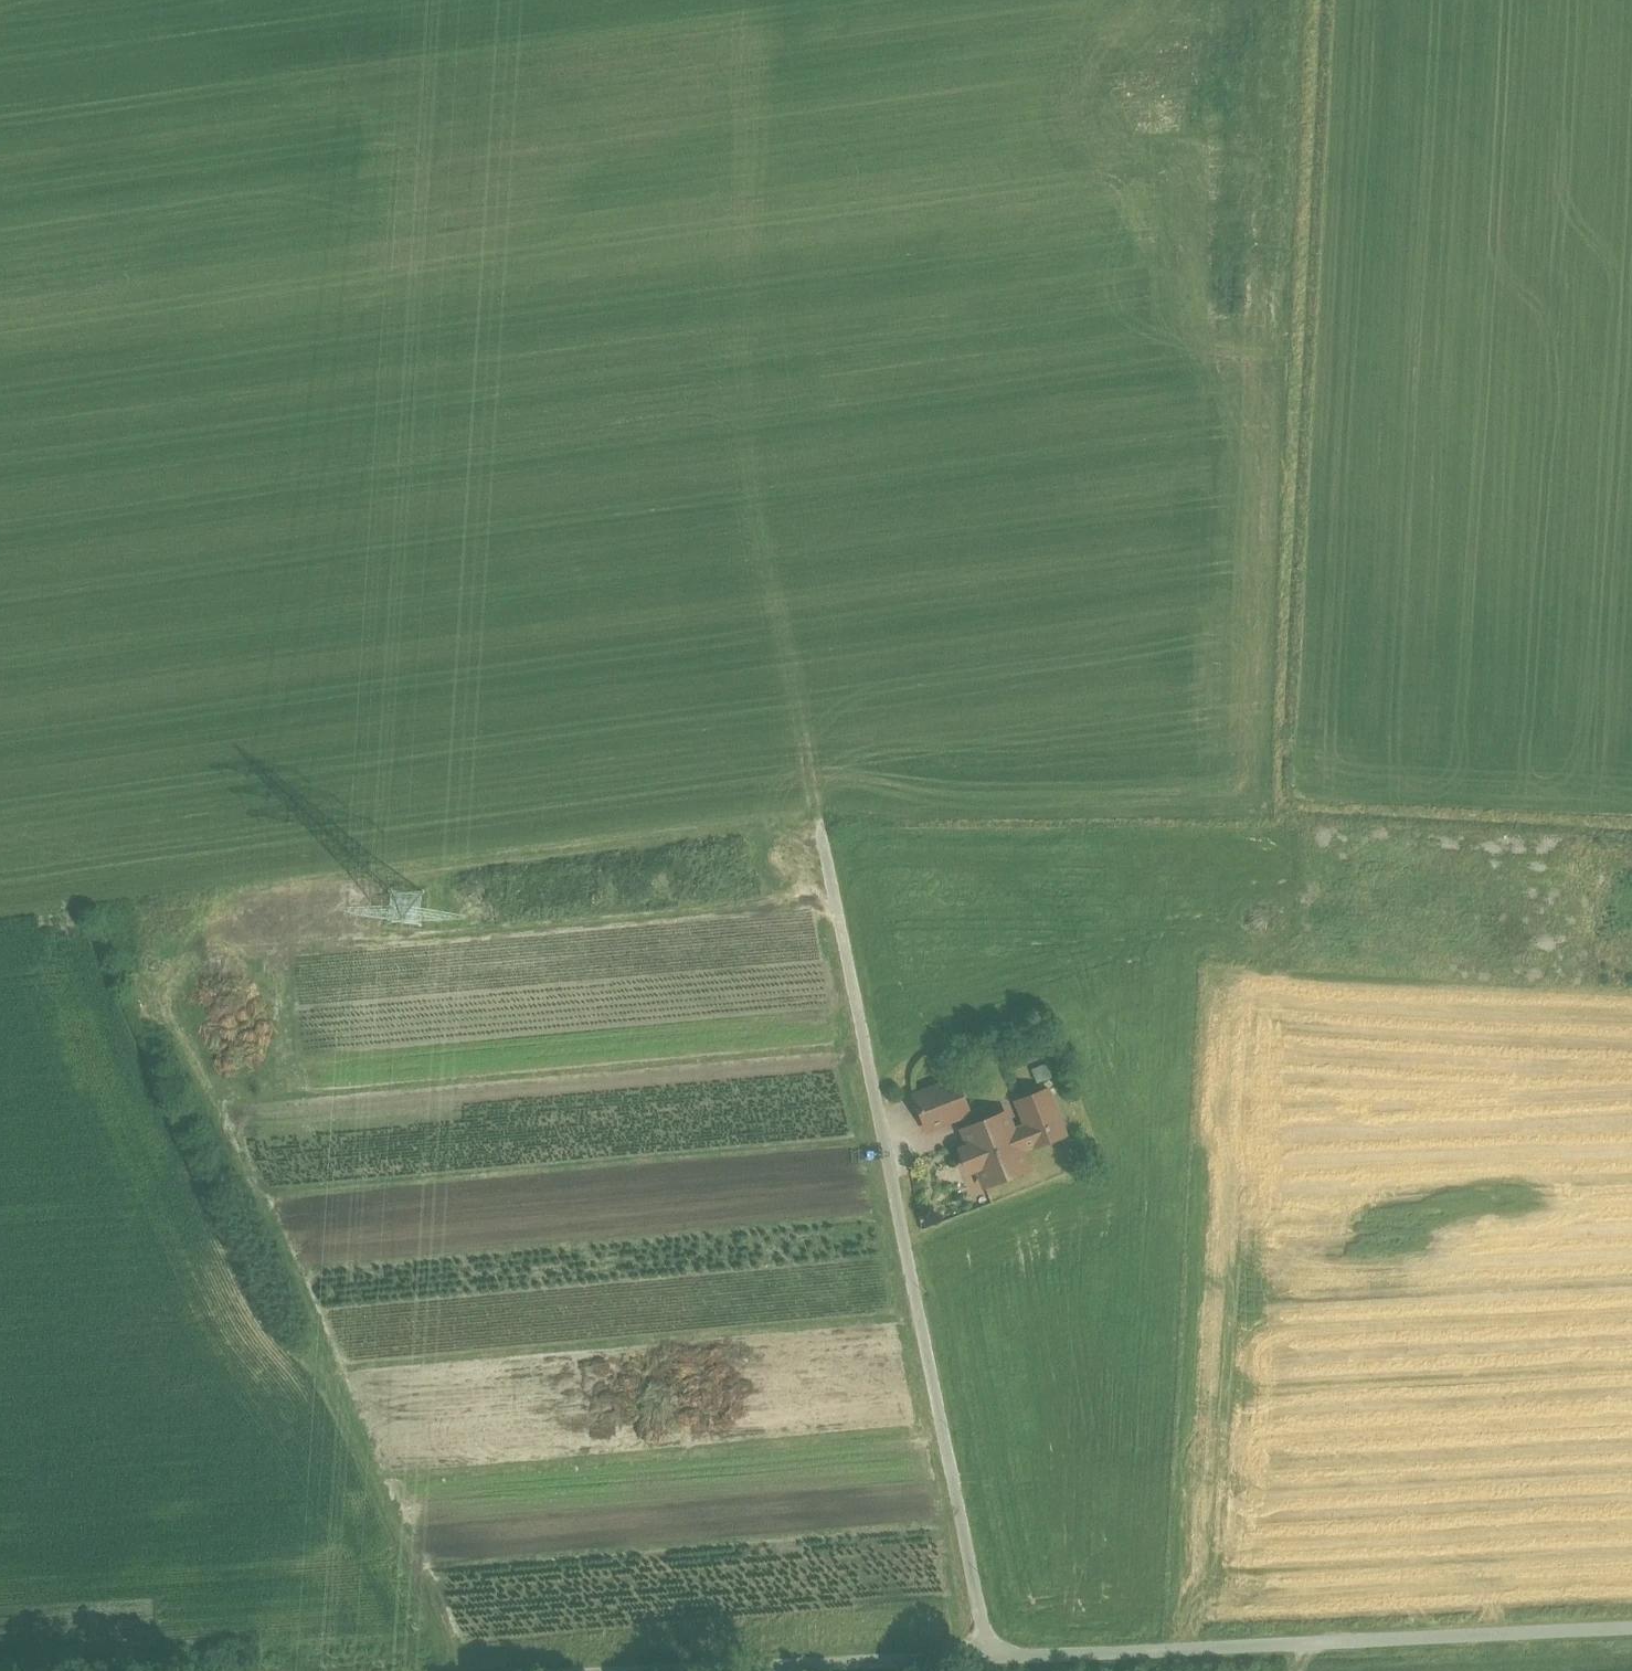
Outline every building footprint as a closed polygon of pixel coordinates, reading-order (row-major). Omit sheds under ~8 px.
[(927,1133),(972,1118),(960,1082),(916,1097),(927,1133)] [(1010,1114),(962,1132),(967,1148),(958,1151),(968,1179),(977,1176),(984,1194),(1044,1172),(1036,1151),(1072,1138),(1053,1089),(1015,1103),(1024,1127),(1016,1130),(1010,1114)]
